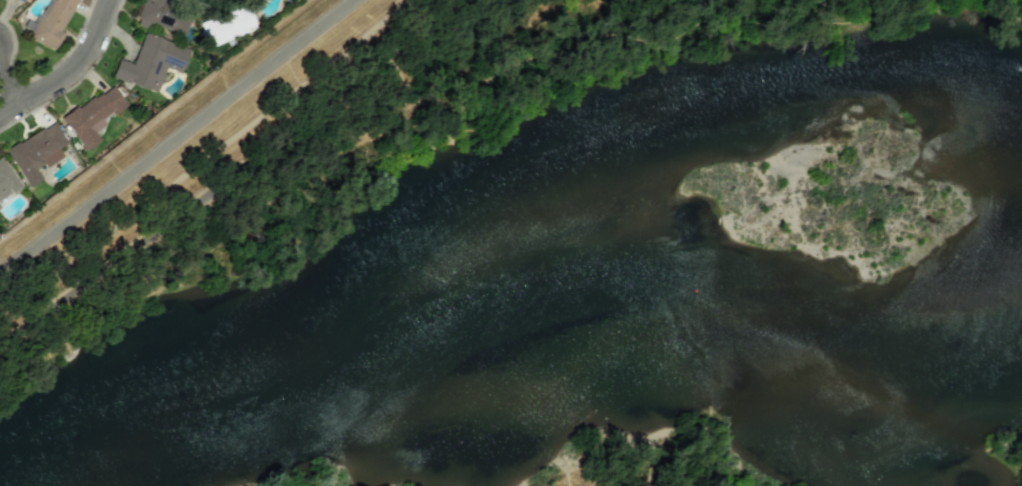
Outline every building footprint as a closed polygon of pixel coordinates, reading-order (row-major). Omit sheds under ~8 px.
[(78,0),(52,0),(42,19),(39,17),(28,36),(54,51),(64,34),(60,32),(78,0)] [(194,6),(176,0),(142,0),(134,25),(147,29),(148,24),(185,36),(194,6)] [(199,21),(209,47),(257,28),(246,2),(199,21)] [(189,48),(142,33),(133,64),(117,59),(111,78),(158,93),(165,68),(181,73),(189,48)] [(85,151),(100,140),(94,132),(106,124),(104,121),(127,104),(111,83),(61,119),(85,151)] [(28,188),(42,180),(37,171),(63,156),(58,148),(67,143),(54,121),(5,150),(28,188)] [(21,188),(2,156),(0,157),(0,200),(21,188)]
